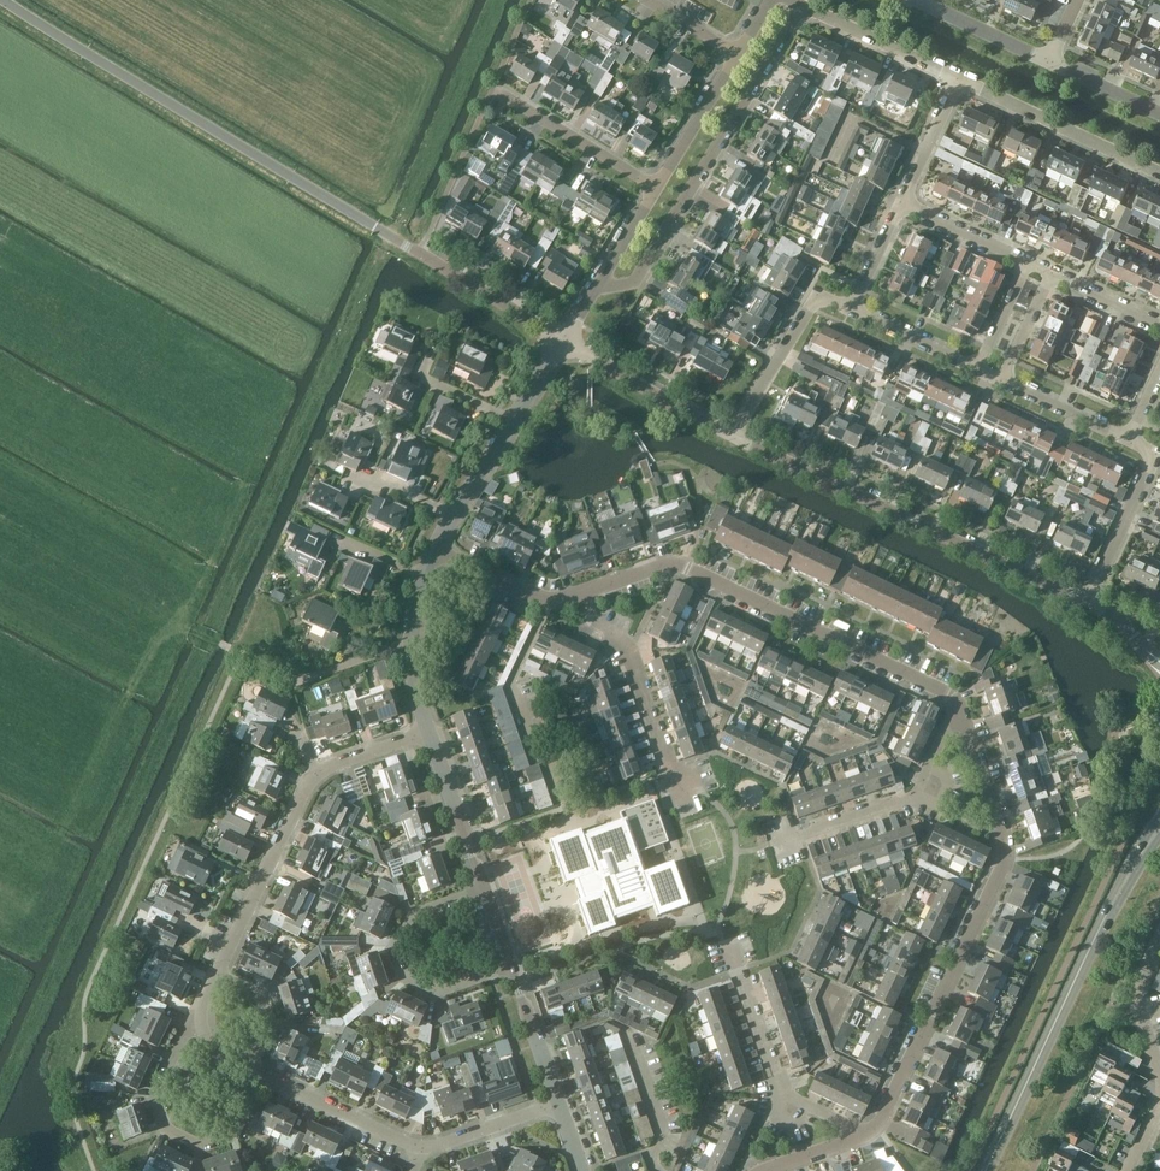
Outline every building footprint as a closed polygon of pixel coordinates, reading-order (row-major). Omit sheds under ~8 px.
[(553,42),(562,47),(570,34),(571,32),(565,28),(574,13),(573,13),(580,0),(552,0),(551,1),(555,2),(551,9),(561,15),(563,16),(559,23),(557,21),(552,29),(558,32),(553,41),(553,42)] [(1019,16),(1026,0),(1009,0),(1005,9),(1019,16)] [(1019,16),(1032,22),(1040,6),(1032,2),(1033,0),(1026,0),(1019,16)] [(1121,1),(1117,9),(1131,14),(1134,7),(1136,3),(1130,0),(1121,0),(1121,1)] [(1148,8),(1150,3),(1144,0),(1139,0),(1138,4),(1148,8)] [(1159,7),(1151,3),(1146,16),(1153,19),(1159,22),(1159,7)] [(1094,17),(1093,18),(1110,25),(1110,24),(1117,27),(1122,15),(1116,13),(1116,12),(1100,4),(1097,11),(1094,10),(1092,15),(1094,17)] [(596,42),(598,39),(610,19),(611,17),(597,9),(589,23),(580,17),(571,32),(570,34),(577,39),(585,27),(595,33),(594,35),(593,35),(590,40),(595,43),(596,42)] [(1143,41),(1153,19),(1146,16),(1136,37),(1143,41)] [(1093,18),(1087,31),(1104,39),(1110,25),(1093,18)] [(625,28),(610,19),(598,39),(596,42),(609,49),(611,47),(614,46),(615,44),(617,46),(611,57),(608,55),(603,63),(599,60),(595,66),(606,73),(607,74),(615,61),(619,54),(625,45),(618,39),(625,28)] [(1104,39),(1087,31),(1085,36),(1082,37),(1078,46),(1088,51),(1091,50),(1097,53),(1104,39)] [(1121,39),(1131,44),(1134,37),(1124,32),(1121,39)] [(632,49),(630,52),(631,52),(648,63),(659,46),(641,35),(632,49)] [(810,59),(818,63),(827,43),(813,37),(804,56),(801,62),(807,65),(810,59)] [(537,72),(544,76),(553,62),(556,56),(562,47),(553,42),(545,57),(539,53),(532,65),(520,57),(510,73),(529,85),(537,72)] [(825,66),(822,72),(829,75),(833,67),(841,50),(827,43),(818,63),(825,66)] [(1108,58),(1119,63),(1126,49),(1115,44),(1108,58)] [(1130,68),(1144,74),(1154,51),(1141,45),(1137,52),(1130,68)] [(565,62),(578,70),(580,66),(584,60),(566,49),(562,47),(556,56),(565,62)] [(1144,74),(1157,81),(1159,75),(1159,54),(1154,51),(1144,74)] [(585,61),(591,64),(595,58),(589,54),(585,61)] [(627,59),(619,54),(615,61),(622,66),(627,59)] [(556,56),(553,62),(544,76),(551,81),(546,90),(546,89),(542,96),(550,101),(551,99),(558,103),(572,80),(558,72),(565,62),(556,56)] [(639,94),(642,96),(648,100),(664,73),(671,77),(667,85),(682,93),(690,80),(687,78),(693,68),(674,56),(667,67),(659,62),(639,94)] [(854,90),(855,88),(858,82),(867,62),(853,56),(841,81),(847,84),(846,87),(854,90)] [(594,75),(589,83),(590,83),(588,86),(595,91),(597,88),(606,73),(595,66),(591,64),(585,61),(584,60),(580,66),(594,75)] [(855,88),(869,94),(881,69),(878,67),(879,65),(870,61),(868,63),(867,62),(858,82),(855,88)] [(813,74),(798,67),(795,74),(809,82),(813,74)] [(595,91),(594,94),(601,98),(614,78),(607,74),(606,73),(597,88),(595,91)] [(572,80),(558,103),(572,111),(586,89),(577,83),(581,77),(576,74),(572,80)] [(882,83),(874,99),(874,101),(884,105),(889,95),(906,103),(915,85),(895,75),(889,87),(882,83)] [(822,89),(829,93),(835,80),(827,76),(822,89)] [(791,84),(782,98),(798,108),(806,95),(813,100),(819,91),(805,83),(796,77),(792,84),(791,84)] [(841,83),(835,80),(829,93),(835,96),(841,83)] [(648,100),(642,96),(634,109),(641,112),(648,100)] [(834,97),(830,104),(843,110),(847,103),(834,97)] [(770,120),(771,121),(793,134),(798,125),(791,121),(798,108),(782,98),(773,113),(774,113),(770,120)] [(587,120),(601,129),(617,103),(610,99),(604,108),(597,104),(587,120)] [(647,107),(654,111),(658,106),(651,101),(647,107)] [(817,114),(824,118),(830,104),(824,101),(817,114)] [(618,116),(623,107),(617,103),(601,129),(608,133),(606,135),(613,139),(614,137),(616,138),(626,121),(618,116)] [(840,117),(843,110),(830,104),(827,110),(840,117)] [(840,117),(827,110),(824,117),(837,123),(840,117)] [(960,128),(976,135),(984,117),(969,110),(960,128)] [(639,116),(627,135),(633,139),(629,146),(643,155),(648,146),(649,147),(656,137),(647,131),(652,123),(639,116)] [(834,129),(837,123),(824,117),(821,123),(834,129)] [(984,117),(976,135),(991,142),(1000,124),(984,117)] [(757,140),(756,141),(772,151),(780,139),(787,143),(793,134),(771,121),(767,128),(765,127),(760,134),(758,134),(756,138),(757,140)] [(831,136),(834,129),(821,123),(818,130),(831,136)] [(857,124),(849,143),(855,145),(860,134),(866,136),(869,129),(857,124)] [(793,134),(806,143),(812,134),(798,125),(793,134)] [(505,178),(510,170),(517,158),(508,152),(515,142),(492,128),(485,140),(484,139),(478,146),(494,159),(498,152),(505,157),(496,173),(505,178)] [(818,130),(817,133),(815,136),(828,142),(831,136),(818,130)] [(1005,149),(1019,156),(1028,137),(1013,131),(1005,149)] [(825,149),(828,142),(815,136),(812,142),(825,149)] [(1028,137),(1019,156),(1033,162),(1042,144),(1028,137)] [(879,140),(873,154),(894,164),(897,159),(899,159),(904,148),(890,141),(888,144),(879,140)] [(757,162),(753,169),(766,177),(772,181),(775,175),(769,172),(772,169),(764,164),(772,151),(756,141),(747,156),(757,162)] [(822,155),(825,149),(812,142),(809,149),(822,155)] [(849,143),(842,156),(848,159),(855,145),(849,143)] [(953,144),(950,151),(965,158),(968,151),(953,144)] [(980,165),(987,168),(995,151),(988,148),(980,165)] [(1048,169),(1062,176),(1071,157),(1065,155),(1066,153),(1056,148),(1051,159),(1052,159),(1048,169)] [(822,155),(809,149),(806,155),(812,158),(819,161),(822,155)] [(995,151),(987,168),(993,171),(1001,154),(995,151)] [(510,170),(535,186),(549,163),(543,159),(544,157),(537,152),(535,154),(528,164),(517,158),(510,170)] [(863,165),(870,169),(888,177),(891,172),(893,172),(895,167),(894,165),(894,164),(873,154),(869,161),(865,160),(863,165)] [(806,155),(800,169),(805,172),(812,158),(806,155)] [(473,156),(463,172),(466,173),(478,180),(480,177),(479,177),(486,165),(473,156)] [(848,159),(842,156),(836,169),(842,172),(848,159)] [(955,182),(962,168),(965,162),(951,156),(948,163),(955,167),(949,179),(942,176),(934,194),(947,200),(955,182)] [(1071,157),(1062,176),(1076,183),(1082,171),(1083,171),(1087,163),(1079,159),(1078,161),(1071,157)] [(978,168),(965,162),(962,168),(975,174),(978,168)] [(558,199),(561,201),(569,189),(557,182),(564,171),(549,163),(535,186),(558,199)] [(991,175),(978,168),(975,174),(989,180),(991,175)] [(753,199),(766,177),(753,169),(748,176),(738,170),(735,175),(733,174),(728,182),(730,183),(729,184),(753,199)] [(800,169),(793,183),(799,185),(805,172),(800,169)] [(870,169),(864,182),(874,187),(874,188),(882,191),(885,185),(887,185),(889,180),(888,179),(888,177),(870,169)] [(1024,185),(1031,189),(1039,172),(1032,169),(1024,185)] [(1083,189),(1073,209),(1075,210),(1080,213),(1089,194),(1103,201),(1105,196),(1114,178),(1099,171),(1090,189),(1089,191),(1083,189)] [(1039,172),(1031,189),(1039,193),(1047,176),(1039,172)] [(460,208),(473,186),(484,192),(488,186),(478,180),(466,173),(443,211),(450,214),(445,221),(452,226),(451,228),(458,232),(459,230),(461,231),(471,214),(460,208)] [(1005,181),(991,175),(989,180),(1002,186),(1005,181)] [(1114,178),(1105,196),(1107,197),(1106,199),(1111,201),(1112,199),(1121,204),(1129,185),(1114,178)] [(846,191),(849,193),(868,201),(874,188),(874,187),(864,182),(856,179),(852,186),(849,185),(846,191)] [(571,207),(587,217),(601,194),(594,189),(595,188),(586,182),(581,189),(583,191),(580,196),(569,189),(561,201),(564,203),(562,204),(561,207),(561,208),(562,209),(567,212),(569,211),(571,207)] [(947,200),(961,206),(969,189),(955,182),(947,200)] [(492,189),(497,192),(500,187),(500,186),(495,183),(492,189)] [(793,183),(786,197),(792,200),(799,185),(793,183)] [(731,205),(727,212),(740,220),(745,224),(748,225),(761,204),(753,199),(729,184),(726,190),(724,188),(719,197),(721,199),(731,205)] [(1075,185),(1065,205),(1073,209),(1083,189),(1075,185)] [(500,187),(497,192),(505,197),(508,192),(500,187)] [(802,187),(796,200),(806,204),(812,192),(802,187)] [(996,201),(987,219),(1001,225),(1006,214),(1013,218),(1020,203),(1026,190),(1019,187),(1014,197),(1011,198),(1001,193),(997,202),(996,201)] [(961,206),(974,212),(982,195),(969,189),(961,206)] [(1150,195),(1151,192),(1144,189),(1143,191),(1142,191),(1134,209),(1149,217),(1158,198),(1150,195)] [(987,219),(996,201),(999,194),(992,190),(988,198),(982,195),(974,212),(987,219)] [(1034,194),(1026,190),(1020,203),(1028,207),(1034,194)] [(849,193),(843,206),(861,215),(868,201),(849,193)] [(602,226),(605,220),(609,214),(611,215),(619,202),(609,196),(608,198),(601,194),(587,217),(602,226)] [(786,197),(780,211),(786,214),(792,200),(786,197)] [(1158,198),(1149,217),(1159,222),(1159,199),(1158,198)] [(1047,201),(1045,206),(1058,212),(1059,209),(1060,207),(1047,201)] [(1060,207),(1059,209),(1072,215),(1075,210),(1073,209),(1065,205),(1062,204),(1060,207)] [(1109,226),(1117,229),(1126,209),(1118,205),(1109,226)] [(493,228),(494,228),(501,217),(491,211),(489,214),(476,206),(471,214),(461,231),(463,232),(461,234),(469,238),(470,236),(476,240),(486,224),(493,228)] [(843,206),(837,219),(837,220),(847,225),(855,228),(858,222),(860,223),(863,217),(861,216),(861,215),(843,206)] [(1126,209),(1117,229),(1124,233),(1128,225),(1134,212),(1126,209)] [(1075,210),(1072,215),(1086,222),(1087,219),(1088,216),(1080,213),(1075,210)] [(786,214),(780,211),(774,223),(780,226),(786,214)] [(709,214),(704,221),(706,222),(703,228),(723,240),(725,241),(733,228),(735,229),(738,223),(740,220),(727,212),(722,219),(712,213),(711,215),(709,214)] [(523,235),(508,226),(512,220),(502,214),(501,217),(494,228),(493,228),(490,233),(500,239),(497,243),(495,244),(492,249),(491,252),(501,258),(503,256),(509,259),(519,242),(523,235)] [(1016,232),(1030,238),(1038,221),(1024,214),(1016,232)] [(829,216),(822,231),(841,239),(847,225),(837,220),(837,219),(829,216)] [(1086,222),(1084,226),(1098,232),(1100,226),(1101,225),(1087,219),(1086,222)] [(1030,238),(1043,245),(1051,227),(1038,221),(1030,238)] [(772,227),(765,224),(761,233),(768,236),(772,227)] [(1057,251),(1065,233),(1068,227),(1062,225),(1059,231),(1051,227),(1043,245),(1057,251)] [(1098,232),(1095,238),(1102,242),(1108,230),(1108,229),(1101,225),(1100,226),(1098,232)] [(1128,225),(1124,233),(1130,235),(1133,227),(1128,225)] [(705,248),(700,255),(714,264),(719,255),(716,253),(723,240),(703,228),(702,229),(700,228),(696,235),(698,236),(694,242),(705,248)] [(1108,230),(1102,242),(1110,246),(1116,233),(1108,229),(1108,230)] [(756,240),(759,234),(753,230),(749,236),(756,240)] [(822,231),(816,244),(834,253),(841,239),(822,231)] [(1070,257),(1078,239),(1081,233),(1075,231),(1072,237),(1065,233),(1057,251),(1070,257)] [(519,242),(509,259),(511,261),(510,263),(515,266),(518,265),(524,269),(531,257),(540,263),(543,258),(555,238),(546,232),(534,252),(519,242)] [(573,239),(589,249),(593,242),(578,232),(573,239)] [(907,250),(925,259),(930,261),(933,256),(927,253),(931,245),(925,242),(926,240),(913,234),(907,245),(910,246),(907,250)] [(783,238),(779,244),(799,256),(803,250),(783,238)] [(1083,263),(1091,246),(1078,239),(1070,257),(1083,263)] [(1128,244),(1140,250),(1142,245),(1130,239),(1128,244)] [(780,257),(773,270),(796,284),(805,269),(795,263),(799,256),(779,244),(774,253),(780,257)] [(834,253),(816,244),(813,251),(806,248),(804,253),(810,256),(810,257),(828,266),(834,253)] [(1140,250),(1153,256),(1156,251),(1142,245),(1140,250)] [(549,269),(542,280),(562,292),(577,267),(564,259),(564,258),(552,250),(543,266),(549,269)] [(681,265),(677,271),(693,281),(701,268),(708,272),(714,264),(700,255),(693,251),(691,250),(687,257),(686,256),(685,258),(683,257),(679,263),(681,265)] [(901,264),(924,275),(925,275),(928,269),(922,266),(925,259),(907,250),(907,251),(905,250),(902,257),(904,258),(901,264)] [(963,269),(970,254),(962,250),(952,271),(957,274),(960,268),(963,269)] [(1096,269),(1096,271),(1096,272),(1104,275),(1105,275),(1106,274),(1112,277),(1120,259),(1123,253),(1117,250),(1114,256),(1106,253),(1103,260),(1101,259),(1096,269)] [(591,251),(586,259),(592,263),(597,254),(591,251)] [(940,266),(944,268),(948,269),(954,256),(946,252),(940,266)] [(981,260),(971,280),(979,284),(996,292),(997,291),(998,292),(1002,285),(1000,284),(1003,279),(998,277),(1002,269),(979,258),(979,259),(981,260)] [(1112,277),(1125,283),(1133,265),(1120,259),(1112,277)] [(1138,289),(1146,271),(1149,266),(1143,263),(1141,269),(1133,265),(1125,283),(1138,289)] [(901,264),(895,277),(912,285),(918,288),(924,275),(901,264)] [(720,269),(714,265),(711,269),(718,273),(720,269)] [(938,281),(944,284),(950,270),(948,269),(944,268),(938,281)] [(773,270),(760,291),(773,299),(777,292),(787,298),(796,284),(773,270)] [(950,270),(944,284),(949,286),(955,273),(952,272),(950,270)] [(664,293),(674,299),(687,306),(693,298),(686,293),(693,281),(677,271),(676,272),(674,271),(670,279),(671,280),(664,293)] [(1138,289),(1152,295),(1159,278),(1146,271),(1138,289)] [(912,285),(895,277),(894,278),(892,277),(889,284),(891,285),(889,291),(906,299),(912,285)] [(966,294),(968,295),(990,306),(996,292),(979,284),(971,280),(966,278),(963,285),(970,287),(966,294)] [(1152,295),(1159,299),(1159,278),(1152,295)] [(932,294),(935,296),(937,297),(944,284),(938,281),(932,294)] [(937,297),(940,298),(943,299),(949,286),(944,284),(937,297)] [(773,299),(760,291),(757,289),(752,298),(757,301),(749,314),(754,317),(770,327),(770,326),(772,327),(773,327),(777,322),(776,320),(774,320),(779,313),(775,311),(780,303),(773,299)] [(664,292),(659,301),(665,305),(670,305),(685,314),(689,307),(687,306),(674,299),(664,293),(664,292)] [(935,296),(932,294),(928,292),(921,306),(929,310),(935,296)] [(970,303),(966,311),(984,319),(990,306),(968,295),(965,301),(970,303)] [(945,300),(943,299),(940,298),(933,312),(939,314),(945,300)] [(1056,303),(1050,317),(1067,325),(1072,327),(1075,321),(1070,319),(1074,312),(1056,303)] [(946,326),(970,337),(973,330),(978,332),(984,319),(966,311),(956,305),(946,326)] [(766,334),(770,327),(754,317),(749,314),(746,312),(743,316),(745,320),(749,323),(746,329),(738,324),(732,334),(749,344),(754,337),(761,342),(762,340),(763,341),(765,341),(768,335),(767,335),(766,334)] [(709,320),(716,324),(720,317),(713,313),(709,320)] [(657,348),(658,346),(664,349),(673,332),(676,327),(655,315),(646,332),(650,335),(646,342),(657,348)] [(629,317),(625,323),(631,326),(635,320),(629,317)] [(1050,317),(1043,330),(1061,339),(1067,325),(1050,317)] [(1089,335),(1091,336),(1094,338),(1100,324),(1095,322),(1089,335)] [(399,357),(395,365),(411,372),(419,355),(411,351),(418,336),(394,325),(389,335),(381,332),(376,343),(385,347),(384,350),(399,357)] [(1098,340),(1102,342),(1104,343),(1110,329),(1105,326),(1098,340)] [(811,344),(829,352),(837,335),(823,328),(818,339),(814,337),(811,344)] [(1043,330),(1037,343),(1055,352),(1059,354),(1065,341),(1061,339),(1043,330)] [(1131,330),(1121,350),(1139,359),(1145,345),(1135,340),(1138,334),(1131,330)] [(684,347),(692,351),(699,338),(690,333),(686,340),(673,332),(664,349),(679,358),(684,347)] [(749,344),(732,334),(731,334),(727,340),(746,350),(749,344)] [(829,352),(842,359),(850,341),(837,335),(829,352)] [(1085,350),(1090,352),(1096,339),(1094,338),(1091,336),(1085,350)] [(693,366),(708,374),(717,357),(721,350),(708,343),(699,338),(692,351),(699,355),(693,366)] [(1096,339),(1090,352),(1095,355),(1102,342),(1098,340),(1096,339)] [(842,359),(855,365),(864,347),(850,341),(842,359)] [(467,382),(484,390),(491,374),(483,370),(489,355),(466,343),(455,365),(457,366),(455,369),(470,376),(467,382)] [(1055,352),(1037,343),(1031,357),(1048,365),(1055,352)] [(855,365),(868,371),(877,354),(864,347),(855,365)] [(1082,364),(1084,365),(1090,352),(1085,350),(1078,363),(1082,364)] [(1121,350),(1115,364),(1132,372),(1139,359),(1121,350)] [(1084,365),(1086,366),(1089,368),(1095,355),(1090,352),(1084,365)] [(877,354),(868,371),(882,378),(890,360),(877,354)] [(717,357),(708,374),(723,382),(732,365),(717,357)] [(439,360),(432,376),(441,380),(448,365),(439,360)] [(806,365),(820,372),(822,366),(809,360),(806,365)] [(1075,378),(1082,364),(1078,363),(1076,362),(1070,375),(1075,378)] [(1115,364),(1109,377),(1126,385),(1132,372),(1115,364)] [(411,372),(395,365),(386,384),(391,387),(384,401),(387,402),(387,404),(409,414),(420,390),(406,383),(411,372)] [(820,372),(833,378),(836,372),(822,366),(820,372)] [(1089,368),(1086,366),(1079,380),(1088,384),(1095,370),(1089,368)] [(907,396),(910,391),(918,373),(904,367),(894,390),(907,396)] [(805,368),(801,376),(815,383),(819,375),(805,368)] [(846,384),(848,381),(849,379),(836,372),(833,378),(846,384)] [(910,391),(923,397),(931,379),(918,373),(910,391)] [(1126,385),(1109,377),(1100,373),(1096,380),(1105,384),(1102,391),(1120,399),(1126,385)] [(923,397),(935,402),(944,385),(931,379),(923,397)] [(845,387),(847,388),(858,393),(861,387),(848,381),(846,384),(845,387)] [(820,411),(828,414),(836,397),(842,385),(834,382),(829,391),(820,411)] [(841,399),(847,388),(845,387),(842,385),(836,397),(828,414),(835,418),(843,400),(841,399)] [(935,402),(949,409),(957,391),(944,385),(935,402)] [(861,387),(858,393),(872,399),(875,394),(861,387)] [(872,399),(878,402),(880,403),(885,392),(877,388),(875,394),(872,399)] [(972,398),(957,391),(949,409),(948,412),(954,415),(962,419),(960,422),(967,425),(976,407),(969,404),(972,398)] [(812,429),(820,411),(812,407),(817,396),(811,392),(808,398),(797,422),(812,429)] [(450,410),(453,403),(440,396),(433,412),(440,415),(432,431),(454,442),(465,417),(450,410)] [(783,415),(797,422),(808,398),(802,396),(800,401),(791,397),(783,415)] [(902,407),(889,401),(886,406),(900,412),(902,407)] [(881,417),(886,406),(880,403),(878,402),(873,413),(881,417)] [(369,406),(366,413),(374,417),(377,410),(369,406)] [(873,433),(881,437),(888,421),(894,424),(900,412),(886,406),(881,417),(873,433)] [(980,424),(994,430),(1002,412),(989,406),(980,424)] [(902,407),(900,412),(913,419),(914,416),(916,413),(902,407)] [(916,413),(914,416),(926,422),(929,416),(917,410),(916,413)] [(994,430),(1008,436),(1016,419),(1002,412),(994,430)] [(827,436),(841,443),(854,416),(848,413),(844,422),(835,418),(827,436)] [(873,413),(865,429),(873,433),(881,417),(873,413)] [(854,416),(841,443),(856,450),(864,432),(856,428),(860,419),(854,416)] [(929,416),(926,422),(940,428),(943,423),(929,416)] [(1015,440),(1021,443),(1029,425),(1016,419),(1008,436),(1006,441),(1012,444),(1015,440)] [(943,423),(940,428),(954,435),(957,429),(943,423)] [(1021,443),(1034,449),(1042,431),(1029,425),(1021,443)] [(971,443),(974,438),(978,429),(971,426),(965,440),(971,443)] [(1044,480),(1051,465),(1060,447),(1053,444),(1056,438),(1042,431),(1034,449),(1046,455),(1036,476),(1044,480)] [(885,463),(894,445),(898,437),(891,434),(887,442),(879,439),(871,457),(872,457),(872,460),(876,462),(878,460),(885,463)] [(337,464),(341,466),(339,471),(347,475),(349,470),(356,473),(361,463),(358,462),(360,458),(366,461),(374,445),(351,435),(337,464)] [(909,451),(917,454),(924,439),(916,435),(909,451)] [(898,437),(894,445),(885,463),(892,467),(892,469),(897,471),(898,469),(900,470),(908,452),(900,448),(904,440),(898,437)] [(971,443),(985,449),(987,444),(974,438),(971,443)] [(924,439),(917,454),(925,458),(932,442),(924,439)] [(387,473),(406,482),(411,472),(409,471),(411,467),(417,470),(424,454),(401,443),(387,473)] [(985,449),(999,456),(1001,451),(987,444),(985,449)] [(1062,462),(1075,468),(1084,451),(1070,444),(1067,451),(1060,447),(1051,465),(1059,468),(1062,462)] [(1012,462),(1013,459),(1014,457),(1001,451),(999,456),(1012,462)] [(1075,468),(1089,474),(1097,457),(1084,451),(1075,468)] [(929,484),(938,466),(943,455),(936,452),(931,463),(923,459),(915,477),(929,484)] [(953,470),(961,474),(968,459),(960,455),(953,470)] [(1089,474),(1102,480),(1110,463),(1097,457),(1089,474)] [(968,459),(961,474),(969,477),(976,463),(968,459)] [(1013,459),(1012,462),(1011,464),(1017,467),(1025,471),(1027,466),(1013,459)] [(648,467),(647,461),(646,461),(639,463),(641,469),(648,467)] [(1115,465),(1110,463),(1102,480),(1116,487),(1125,467),(1116,463),(1115,465)] [(938,466),(929,484),(944,491),(952,473),(938,466)] [(1017,467),(1012,479),(1005,494),(1012,498),(1025,471),(1017,467)] [(657,474),(651,474),(652,475),(654,482),(659,480),(657,474)] [(997,491),(1005,494),(1012,479),(1004,476),(997,491)] [(1053,477),(1050,483),(1059,487),(1065,490),(1068,484),(1053,477)] [(959,498),(973,505),(982,487),(967,480),(959,498)] [(982,487),(973,505),(988,512),(996,494),(987,489),(989,484),(984,482),(982,487)] [(336,490),(320,483),(310,506),(339,519),(348,500),(338,496),(337,498),(333,496),(336,490)] [(1068,484),(1065,490),(1066,490),(1073,493),(1079,496),(1080,493),(1081,491),(1068,484)] [(1059,487),(1052,502),(1060,505),(1066,490),(1065,490),(1059,487)] [(1081,491),(1080,493),(1093,500),(1096,494),(1082,488),(1081,491)] [(1066,490),(1060,505),(1066,508),(1073,493),(1066,490)] [(1093,500),(1107,506),(1111,498),(1097,491),(1096,494),(1093,500)] [(1079,496),(1075,503),(1087,509),(1090,502),(1091,502),(1079,496)] [(366,518),(396,531),(407,509),(391,501),(388,507),(384,505),(385,503),(375,499),(366,518)] [(670,504),(662,507),(673,538),(689,533),(686,525),(693,523),(685,499),(677,502),(679,506),(672,508),(670,504)] [(1005,520),(1020,527),(1032,502),(1025,499),(1022,506),(1013,502),(1005,520)] [(1033,500),(1032,502),(1020,527),(1035,534),(1044,516),(1035,512),(1040,503),(1033,500)] [(1087,509),(1079,526),(1068,549),(1083,556),(1096,530),(1087,526),(1094,513),(1102,517),(1106,509),(1090,502),(1087,509),(1087,510),(1087,509)] [(483,508),(482,507),(468,537),(469,537),(468,539),(474,543),(475,540),(483,544),(490,529),(497,532),(506,513),(485,503),(483,508)] [(705,529),(717,535),(725,517),(729,510),(716,504),(705,529)] [(673,538),(662,507),(646,513),(652,528),(645,531),(650,546),(673,538)] [(623,515),(615,518),(626,550),(642,544),(637,528),(643,526),(638,510),(631,513),(632,517),(625,519),(623,515)] [(713,542),(725,547),(736,523),(725,517),(717,535),(713,542)] [(598,542),(600,546),(603,557),(626,550),(615,518),(599,524),(605,540),(598,542)] [(725,547),(736,552),(747,528),(736,523),(725,547)] [(1053,542),(1068,549),(1079,526),(1073,523),(1070,529),(1061,525),(1053,542)] [(290,550),(286,557),(296,562),(304,565),(309,568),(307,574),(318,579),(326,563),(318,560),(327,540),(330,533),(314,526),(311,533),(299,528),(291,524),(287,533),(295,537),(289,549),(290,550)] [(501,558),(509,562),(523,532),(508,525),(501,540),(494,537),(487,551),(494,555),(496,551),(503,554),(501,558)] [(821,534),(827,536),(831,529),(825,526),(821,534)] [(736,552),(747,558),(758,533),(747,528),(736,552)] [(581,540),(580,536),(571,539),(582,570),(598,564),(593,549),(600,546),(598,542),(594,531),(587,533),(588,537),(581,540)] [(1152,533),(1147,531),(1143,539),(1159,546),(1159,545),(1159,543),(1159,537),(1152,533)] [(523,532),(509,562),(524,569),(531,554),(538,557),(545,543),(538,539),(536,543),(529,540),(531,536),(523,532)] [(747,558),(758,563),(769,538),(758,533),(747,558)] [(758,563),(768,568),(780,543),(769,538),(758,563)] [(582,570),(571,539),(555,544),(561,560),(554,562),(560,578),(582,570)] [(785,566),(796,572),(808,547),(795,541),(791,549),(783,566),(785,566)] [(781,574),(785,566),(783,566),(791,549),(780,543),(768,568),(781,574)] [(796,572),(807,577),(819,552),(808,547),(796,572)] [(807,577),(818,582),(829,557),(819,552),(807,577)] [(342,554),(338,560),(345,563),(345,564),(348,566),(339,586),(360,596),(369,578),(377,582),(379,576),(385,579),(390,567),(375,559),(371,568),(351,559),(342,554)] [(1137,581),(1141,584),(1152,559),(1145,556),(1142,563),(1134,559),(1130,568),(1127,567),(1122,578),(1136,584),(1137,581)] [(818,582),(829,587),(841,563),(829,557),(818,582)] [(1152,559),(1141,584),(1145,586),(1144,588),(1157,594),(1159,588),(1159,571),(1156,569),(1159,563),(1152,559)] [(842,560),(841,563),(829,587),(828,589),(840,595),(841,593),(853,568),(854,566),(842,560)] [(841,593),(853,599),(865,574),(853,568),(841,593)] [(853,599),(865,605),(876,580),(865,574),(853,599)] [(865,605),(876,610),(888,586),(876,580),(865,605)] [(675,583),(668,597),(686,605),(693,592),(675,583)] [(876,610),(888,616),(900,591),(888,586),(876,610)] [(274,591),(271,597),(278,600),(280,597),(279,593),(274,591)] [(888,616),(900,621),(912,597),(900,591),(888,616)] [(668,597),(662,610),(680,619),(686,605),(668,597)] [(900,621),(912,627),(924,603),(912,597),(900,621)] [(325,633),(319,646),(331,652),(339,636),(330,632),(339,613),(312,600),(302,622),(325,633)] [(703,614),(708,616),(715,603),(709,600),(703,614)] [(912,627),(921,631),(932,607),(924,603),(912,627)] [(491,604),(485,618),(503,626),(509,613),(491,604)] [(921,631),(929,635),(937,619),(941,611),(932,607),(921,631)] [(662,610),(656,623),(674,632),(680,619),(662,610)] [(706,630),(719,637),(728,618),(715,612),(706,630)] [(697,627),(702,629),(708,616),(703,614),(697,627)] [(485,618),(479,631),(497,639),(500,633),(506,636),(510,630),(503,626),(485,618)] [(719,637),(732,643),(741,625),(728,618),(719,637)] [(926,643),(939,650),(951,625),(937,619),(929,635),(926,643)] [(528,622),(522,635),(527,638),(534,624),(528,622)] [(653,630),(649,637),(667,645),(674,632),(656,623),(653,623),(651,627),(653,630)] [(732,643),(745,649),(754,631),(741,625),(732,643)] [(939,650),(953,656),(964,632),(951,625),(939,650)] [(690,640),(696,642),(702,629),(697,627),(690,640)] [(534,647),(547,653),(556,635),(556,632),(551,630),(549,632),(542,629),(534,647)] [(479,631),(472,644),(490,652),(497,639),(479,631)] [(754,631),(745,649),(759,656),(768,637),(754,631)] [(953,656),(962,661),(973,636),(964,632),(953,656)] [(522,635),(515,648),(521,651),(527,638),(522,635)] [(547,653),(561,660),(569,641),(556,635),(547,653)] [(971,665),(981,644),(982,641),(973,636),(962,661),(971,665)] [(685,651),(692,651),(696,642),(690,640),(685,651)] [(561,660),(573,666),(582,647),(569,641),(561,660)] [(472,644),(466,657),(484,666),(490,652),(472,644)] [(993,650),(981,644),(971,665),(969,669),(981,675),(993,650)] [(582,647),(573,666),(581,669),(579,674),(585,677),(596,654),(582,647)] [(515,648),(509,661),(515,664),(521,651),(515,648)] [(768,679),(771,674),(780,656),(779,656),(779,653),(773,650),(771,652),(766,649),(757,667),(765,671),(763,677),(768,679)] [(691,666),(696,664),(692,651),(685,651),(691,666)] [(698,659),(707,663),(709,658),(698,652),(697,654),(698,659)] [(784,680),(793,662),(792,662),(792,660),(786,657),(785,658),(780,656),(771,674),(768,679),(781,686),(784,680)] [(466,657),(460,670),(478,678),(484,666),(466,657)] [(650,664),(655,678),(674,671),(669,657),(650,664)] [(707,663),(720,669),(722,664),(709,658),(707,663)] [(509,661),(503,675),(508,677),(515,664),(509,661)] [(794,692),(797,686),(806,668),(793,662),(784,680),(791,684),(788,689),(794,692)] [(695,679),(701,677),(696,664),(691,666),(695,679)] [(720,669),(733,675),(735,670),(722,664),(720,669)] [(522,670),(536,677),(539,671),(525,665),(522,670)] [(585,686),(590,701),(613,692),(610,684),(625,679),(623,673),(608,678),(607,679),(603,666),(589,680),(590,685),(585,686)] [(797,686),(810,693),(819,675),(806,668),(797,686)] [(984,692),(988,704),(1011,696),(1006,683),(997,686),(991,668),(980,676),(983,683),(974,686),(977,694),(984,692)] [(478,678),(460,670),(453,683),(471,692),(478,678)] [(735,670),(733,675),(746,682),(749,676),(735,670)] [(536,677),(549,683),(552,678),(539,671),(536,677)] [(655,678),(660,691),(679,685),(674,671),(655,678)] [(842,703),(845,697),(854,678),(840,672),(831,691),(839,694),(836,700),(842,703)] [(503,675),(496,688),(498,688),(504,686),(508,677),(503,675)] [(819,675),(810,693),(824,699),(832,681),(819,675)] [(341,680),(344,688),(351,685),(348,677),(341,680)] [(385,694),(372,698),(381,722),(396,716),(390,699),(397,696),(390,677),(380,681),(385,694)] [(700,693),(706,691),(701,677),(695,679),(700,693)] [(339,678),(328,682),(331,689),(341,685),(339,678)] [(549,683),(562,689),(565,684),(552,678),(549,683)] [(845,697),(858,703),(867,685),(854,678),(845,697)] [(565,684),(562,689),(576,696),(578,691),(565,684)] [(660,691),(665,705),(684,698),(679,685),(660,691)] [(858,703),(871,709),(879,691),(867,685),(858,703)] [(242,710),(248,713),(264,721),(267,714),(280,720),(289,702),(263,690),(263,689),(260,687),(258,687),(257,687),(255,687),(254,688),(253,688),(253,689),(252,690),(251,691),(251,692),(251,693),(252,694),(252,695),(253,696),(254,697),(255,698),(251,705),(246,702),(242,710)] [(588,701),(593,715),(618,706),(615,697),(630,692),(628,687),(613,692),(590,701),(588,701)] [(381,722),(372,698),(358,703),(354,690),(345,693),(352,712),(358,710),(364,727),(381,722)] [(744,695),(757,702),(760,697),(746,690),(744,695)] [(705,706),(711,704),(706,691),(700,693),(705,706)] [(879,691),(871,709),(885,716),(894,698),(879,691)] [(900,692),(894,705),(899,708),(906,694),(900,692)] [(492,704),(506,700),(503,693),(490,698),(492,704)] [(985,719),(988,727),(1008,720),(1006,714),(1021,709),(1016,695),(1011,696),(988,704),(993,717),(985,719)] [(1048,699),(1050,704),(1059,701),(1057,695),(1048,699)] [(757,702),(771,708),(773,703),(760,697),(757,702)] [(665,705),(670,719),(689,712),(684,698),(665,705)] [(740,704),(753,711),(756,705),(742,699),(740,704)] [(492,704),(494,711),(508,706),(506,700),(492,704)] [(598,729),(604,726),(623,720),(623,719),(620,711),(635,706),(633,700),(618,706),(593,715),(598,729)] [(922,702),(916,716),(934,724),(941,711),(922,702)] [(771,708),(784,714),(786,709),(773,703),(771,708)] [(716,713),(718,708),(711,704),(705,706),(709,717),(713,718),(715,713),(716,713)] [(753,711),(766,717),(769,711),(756,705),(753,711)] [(894,705),(888,718),(893,721),(899,708),(894,705)] [(716,713),(723,717),(728,719),(731,714),(718,708),(716,713)] [(784,714),(797,721),(799,715),(786,709),(784,714)] [(556,713),(558,720),(566,717),(564,710),(556,713)] [(453,717),(458,731),(477,724),(472,711),(453,717)] [(766,717),(779,723),(782,718),(769,711),(766,717)] [(310,718),(317,739),(326,736),(327,741),(351,732),(344,712),(321,720),(319,715),(310,718)] [(670,719),(675,733),(694,726),(689,712),(670,719)] [(819,717),(832,723),(834,718),(821,712),(819,717)] [(264,721),(248,713),(244,723),(241,722),(234,737),(242,741),(265,752),(274,733),(261,727),(264,721)] [(604,726),(609,740),(628,733),(625,725),(640,720),(638,714),(623,719),(623,720),(604,726)] [(799,715),(797,721),(810,727),(813,722),(799,715)] [(916,716),(910,729),(928,737),(934,724),(916,716)] [(728,719),(723,717),(717,730),(722,732),(728,719)] [(779,723),(792,729),(795,724),(782,718),(779,723)] [(832,723),(844,729),(847,724),(834,718),(832,723)] [(888,718),(881,731),(887,734),(893,721),(888,718)] [(499,725),(501,731),(515,727),(513,720),(499,725)] [(998,733),(1002,745),(1025,737),(1020,724),(1011,727),(1008,720),(988,727),(991,735),(998,733)] [(720,745),(733,751),(742,733),(736,730),(738,724),(731,721),(729,727),(720,745)] [(458,731),(463,745),(482,738),(477,724),(458,731)] [(795,724),(792,729),(806,736),(809,730),(795,724)] [(844,729),(857,736),(860,730),(847,724),(844,729)] [(675,733),(680,746),(699,740),(694,726),(675,733)] [(501,731),(504,738),(517,734),(515,727),(501,731)] [(607,756),(614,754),(633,747),(630,738),(644,733),(643,728),(628,733),(609,740),(602,742),(607,756)] [(910,729),(904,742),(922,750),(928,737),(910,729)] [(860,730),(857,736),(868,741),(871,740),(872,736),(860,730)] [(881,731),(877,741),(881,746),(887,734),(881,731)] [(733,751),(746,758),(755,739),(742,733),(733,751)] [(999,760),(1002,768),(1030,758),(1028,752),(1033,750),(1028,736),(1025,737),(1002,745),(1000,746),(1003,754),(1005,754),(1007,758),(999,760)] [(463,745),(468,759),(487,752),(482,738),(463,745)] [(746,758),(759,764),(768,746),(755,739),(746,758)] [(699,740),(680,746),(684,760),(703,754),(699,740)] [(614,754),(619,767),(637,761),(637,760),(634,752),(649,747),(647,741),(633,747),(614,754)] [(877,741),(864,746),(866,751),(881,746),(877,741)] [(781,752),(773,770),(774,773),(778,775),(780,774),(786,777),(798,752),(789,748),(791,744),(786,742),(781,752)] [(892,753),(915,764),(918,765),(922,756),(919,755),(922,750),(904,742),(900,749),(895,746),(892,753)] [(759,764),(773,770),(781,752),(768,746),(759,764)] [(864,746),(851,750),(853,756),(866,751),(864,746)] [(511,759),(525,754),(522,748),(509,752),(511,759)] [(803,750),(801,755),(806,758),(813,761),(816,756),(803,750)] [(851,750),(837,755),(839,761),(853,756),(851,750)] [(468,759),(472,772),(491,766),(487,752),(468,759)] [(1077,756),(1080,764),(1089,761),(1087,753),(1077,756)] [(525,754),(511,759),(513,766),(527,761),(525,754)] [(637,761),(619,767),(611,770),(616,784),(643,775),(639,766),(654,760),(652,755),(637,760),(637,761)] [(806,758),(801,755),(794,768),(800,771),(806,758)] [(837,755),(824,760),(826,766),(839,761),(837,755)] [(252,764),(257,767),(248,786),(275,799),(286,777),(271,771),(274,764),(256,756),(252,764)] [(824,760),(816,756),(813,761),(824,766),(826,766),(824,760)] [(1009,775),(1013,787),(1040,778),(1032,758),(1030,758),(1002,768),(1005,776),(1009,775)] [(384,770),(390,789),(414,781),(410,768),(404,770),(402,764),(384,770)] [(899,777),(895,765),(895,764),(873,771),(880,790),(895,785),(893,779),(899,777)] [(898,764),(895,765),(899,777),(900,777),(901,782),(908,769),(898,764)] [(477,787),(486,784),(496,780),(496,779),(491,766),(472,772),(473,772),(471,774),(473,779),(475,780),(477,787)] [(873,771),(860,776),(866,795),(880,790),(873,771)] [(527,777),(530,784),(543,779),(541,772),(527,777)] [(486,784),(491,797),(510,790),(507,784),(516,781),(513,773),(496,779),(496,780),(486,784)] [(860,776),(846,781),(853,800),(866,795),(860,776)] [(365,777),(357,780),(364,798),(371,796),(365,777)] [(1010,802),(1013,810),(1043,800),(1046,799),(1044,792),(1040,778),(1013,787),(1018,800),(1010,802)] [(532,790),(545,786),(543,779),(530,784),(532,790)] [(364,798),(357,780),(350,782),(356,801),(361,799),(363,798),(364,798)] [(386,805),(388,813),(407,806),(405,799),(419,794),(414,781),(390,789),(385,791),(389,804),(386,805)] [(846,781),(833,785),(839,804),(853,800),(846,781)] [(595,795),(598,794),(604,792),(602,786),(599,785),(595,787),(592,788),(595,795)] [(833,785),(819,790),(826,809),(839,804),(833,785)] [(514,804),(512,798),(521,795),(518,787),(510,790),(491,797),(491,798),(489,799),(492,806),(494,806),(495,811),(514,804)] [(798,819),(812,814),(806,795),(803,788),(789,793),(798,819)] [(819,790),(806,795),(812,814),(826,809),(819,790)] [(1084,798),(1087,807),(1094,804),(1091,796),(1084,798)] [(326,800),(320,813),(343,824),(352,806),(334,797),(332,803),(326,800)] [(553,806),(550,799),(537,804),(539,811),(553,806)] [(226,811),(222,820),(247,832),(250,825),(260,829),(268,812),(242,800),(235,815),(226,811)] [(1023,816),(1028,828),(1050,821),(1054,819),(1049,805),(1045,807),(1043,800),(1013,810),(1016,818),(1023,816)] [(581,830),(549,842),(565,885),(577,880),(584,900),(577,902),(589,937),(615,927),(612,919),(653,904),(657,917),(689,906),(688,903),(673,863),(666,866),(642,874),(636,856),(652,851),(663,847),(669,845),(654,803),(653,801),(620,813),(623,823),(583,837),(581,830)] [(514,804),(495,811),(500,825),(519,818),(514,804)] [(402,821),(406,832),(429,824),(424,809),(410,813),(407,806),(388,813),(392,824),(402,821)] [(328,831),(324,838),(342,846),(345,839),(338,835),(343,824),(320,813),(315,825),(328,831)] [(913,838),(918,836),(915,827),(910,829),(909,827),(900,830),(895,815),(889,817),(895,832),(902,851),(916,846),(913,838)] [(247,832),(222,820),(217,829),(226,834),(219,850),(245,862),(253,845),(243,840),(247,832)] [(876,822),(881,837),(890,862),(904,857),(902,851),(895,832),(886,835),(881,820),(876,822)] [(1050,821),(1028,828),(1032,841),(1025,843),(1027,852),(1048,844),(1046,838),(1055,835),(1050,821)] [(429,824),(406,832),(410,842),(402,845),(407,857),(424,851),(421,843),(434,839),(429,824)] [(862,827),(867,842),(868,841),(874,860),(877,867),(890,862),(881,837),(873,840),(868,825),(862,827)] [(928,844),(941,850),(950,832),(937,826),(928,844)] [(849,832),(854,846),(861,865),(874,860),(868,841),(867,842),(859,844),(854,830),(849,832)] [(941,850),(954,857),(963,838),(950,832),(941,850)] [(835,836),(840,851),(841,851),(847,870),(861,865),(854,846),(846,849),(840,834),(835,836)] [(302,851),(329,864),(331,861),(333,859),(335,857),(337,855),(338,853),(342,846),(324,838),(321,844),(308,838),(302,851)] [(372,838),(370,843),(376,863),(388,869),(387,864),(384,855),(383,853),(379,841),(372,838)] [(965,868),(968,863),(976,845),(963,838),(954,857),(952,862),(965,868)] [(821,841),(827,856),(834,875),(847,870),(841,851),(840,851),(832,854),(827,839),(821,841)] [(170,867),(178,871),(177,873),(203,885),(213,864),(205,860),(209,853),(194,846),(182,840),(178,849),(170,867)] [(827,856),(818,859),(813,844),(808,846),(813,861),(819,880),(834,875),(827,856)] [(976,845),(968,863),(981,869),(990,851),(976,845)] [(665,852),(663,847),(652,851),(654,856),(665,852)] [(391,850),(383,853),(384,855),(387,864),(395,861),(391,850)] [(329,864),(302,851),(297,863),(302,865),(299,871),(321,881),(329,864)] [(419,860),(424,877),(445,869),(439,853),(419,860)] [(387,864),(389,871),(400,867),(405,866),(403,858),(395,861),(387,864)] [(917,866),(930,872),(933,866),(920,860),(917,866)] [(930,872),(944,878),(946,873),(933,866),(930,872)] [(389,871),(392,879),(403,875),(400,867),(389,871)] [(445,869),(424,877),(430,892),(450,885),(445,869)] [(917,870),(911,883),(916,885),(922,872),(917,870)] [(944,878),(956,884),(959,879),(946,873),(944,878)] [(1017,882),(1013,890),(1032,899),(1039,886),(1048,890),(1052,881),(1034,873),(1031,881),(1020,876),(1019,878),(1018,878),(1016,881),(1017,882)] [(882,880),(887,895),(900,889),(895,875),(882,880)] [(959,879),(956,884),(971,891),(973,886),(968,884),(971,878),(964,875),(961,880),(959,879)] [(349,880),(346,888),(366,897),(369,889),(349,880)] [(382,880),(378,887),(398,896),(395,887),(394,886),(382,880)] [(154,902),(152,906),(171,916),(174,909),(188,916),(197,898),(171,885),(163,882),(156,897),(154,902)] [(328,882),(323,891),(341,899),(345,890),(336,886),(328,882)] [(943,882),(937,896),(955,904),(962,891),(943,882)] [(1059,885),(1052,882),(1049,888),(1056,891),(1059,885)] [(911,883),(905,896),(910,898),(916,885),(911,883)] [(285,887),(279,899),(302,909),(310,892),(293,884),(290,890),(285,887)] [(395,887),(398,896),(400,903),(407,900),(402,884),(395,887)] [(1017,910),(1013,917),(1031,925),(1034,917),(1026,913),(1032,899),(1013,890),(1006,905),(1017,910)] [(341,899),(323,891),(320,897),(329,902),(337,906),(341,899)] [(926,906),(931,909),(949,918),(955,904),(937,896),(932,893),(926,906)] [(905,896),(898,909),(904,912),(910,898),(905,896)] [(828,897),(822,910),(840,919),(846,905),(828,897)] [(302,909),(279,899),(273,912),(286,918),(284,922),(300,929),(308,912),(302,909)] [(373,900),(366,915),(387,924),(394,909),(373,900)] [(329,902),(322,918),(329,922),(337,906),(329,902)] [(173,917),(171,916),(152,906),(147,916),(156,920),(148,936),(173,948),(182,930),(170,924),(173,917)] [(904,912),(898,909),(892,923),(897,925),(904,912)] [(931,909),(924,922),(943,931),(949,918),(931,909)] [(822,910),(816,923),(834,932),(840,919),(822,910)] [(387,924),(366,915),(360,912),(353,927),(359,930),(380,940),(387,924)] [(869,916),(863,929),(868,932),(874,919),(869,916)] [(999,919),(992,934),(1012,943),(1018,929),(1027,933),(1031,925),(1013,917),(1010,924),(999,919)] [(263,920),(259,928),(274,935),(278,927),(263,920)] [(878,920),(871,934),(877,936),(883,923),(878,920)] [(300,929),(284,922),(281,929),(298,937),(302,930),(300,929)] [(943,931),(924,922),(918,935),(936,944),(943,931)] [(816,923),(809,936),(827,945),(834,932),(816,923)] [(863,929),(856,943),(862,945),(868,932),(863,929)] [(871,934),(865,947),(871,949),(877,936),(871,934)] [(917,961),(915,961),(924,942),(906,934),(899,947),(892,944),(886,957),(888,958),(893,960),(911,969),(913,970),(917,961)] [(996,953),(993,960),(1010,969),(1014,961),(1005,957),(1012,943),(992,934),(985,948),(996,953)] [(809,936),(803,949),(821,958),(828,961),(834,948),(827,945),(809,936)] [(325,947),(343,947),(351,947),(351,938),(329,938),(329,942),(325,942),(325,947)] [(856,943),(850,956),(856,958),(862,945),(856,943)] [(254,972),(256,973),(266,952),(251,945),(241,966),(243,967),(242,969),(253,974),(254,972)] [(321,954),(320,953),(318,947),(318,946),(306,957),(298,964),(303,969),(321,954)] [(351,947),(343,947),(347,958),(361,954),(358,947),(351,947)] [(865,947),(859,960),(864,962),(871,949),(865,947)] [(821,958),(803,949),(797,963),(815,972),(821,958)] [(190,978),(192,975),(180,970),(184,961),(162,950),(157,960),(168,965),(156,989),(168,995),(180,1001),(187,985),(189,985),(191,979),(190,978)] [(291,970),(298,964),(306,957),(300,950),(286,963),(291,970)] [(266,952),(256,973),(271,980),(281,960),(266,952)] [(356,960),(362,976),(382,969),(381,965),(383,963),(380,956),(378,956),(377,953),(356,960)] [(850,956),(844,969),(849,971),(856,958),(850,956)] [(882,971),(887,973),(905,982),(911,969),(893,960),(888,958),(882,971)] [(859,960),(853,973),(858,975),(864,962),(859,960)] [(981,964),(975,979),(994,988),(1001,974),(1006,977),(1010,969),(993,960),(989,968),(981,964)] [(759,973),(764,987),(783,981),(778,967),(759,973)] [(361,998),(365,1011),(378,1000),(374,989),(387,984),(387,983),(389,982),(387,976),(385,975),(382,969),(362,976),(353,979),(354,982),(354,986),(356,991),(359,995),(361,998)] [(849,971),(844,969),(837,983),(843,985),(849,971)] [(597,972),(582,977),(589,996),(604,991),(597,972)] [(804,977),(816,983),(819,978),(806,972),(804,977)] [(858,975),(853,973),(846,987),(851,989),(858,975)] [(887,973),(880,987),(899,995),(905,982),(887,973)] [(621,1000),(626,1002),(628,998),(636,980),(623,974),(615,992),(623,996),(621,1000)] [(582,977),(569,982),(575,1001),(589,996),(582,977)] [(819,978),(816,983),(813,991),(818,994),(824,980),(819,978)] [(130,988),(144,995),(144,994),(143,994),(147,986),(144,985),(145,984),(143,983),(142,984),(135,980),(136,980),(134,979),(130,988)] [(979,998),(975,1006),(992,1014),(996,1006),(988,1002),(994,988),(975,979),(968,993),(979,998)] [(279,989),(284,1003),(306,996),(301,980),(288,984),(288,986),(279,989)] [(628,998),(641,1005),(650,986),(636,980),(628,998)] [(764,987),(769,1001),(788,994),(783,981),(764,987)] [(569,982),(555,987),(562,1006),(575,1001),(569,982)] [(1152,988),(1159,992),(1159,984),(1155,982),(1152,988)] [(698,995),(703,1009),(722,1002),(719,994),(734,988),(732,983),(717,988),(698,995)] [(562,1006),(555,987),(554,985),(548,987),(548,989),(541,992),(548,1011),(562,1006)] [(654,1011),(663,993),(650,986),(641,1005),(638,1010),(651,1017),(654,1011)] [(899,995),(880,987),(874,1000),(892,1009),(899,995)] [(808,1000),(809,1003),(815,1001),(814,1001),(818,994),(813,991),(808,1000)] [(387,1014),(402,1021),(412,999),(397,992),(390,1006),(378,1000),(365,1011),(360,1016),(369,1020),(377,1013),(386,1017),(387,1014)] [(663,993),(654,1011),(668,1017),(677,999),(663,993)] [(769,1001),(774,1015),(793,1008),(788,994),(769,1001)] [(125,1032),(122,1038),(139,1046),(142,1040),(157,1047),(170,1021),(157,1015),(159,1011),(162,1012),(165,1006),(162,1004),(144,995),(138,1007),(147,1011),(135,1036),(125,1032)] [(856,995),(850,1008),(856,1010),(862,998),(856,995)] [(306,996),(284,1003),(289,1018),(298,1015),(299,1016),(312,1012),(306,996)] [(703,1009),(708,1022),(727,1016),(724,1007),(739,1002),(737,997),(722,1002),(703,1009)] [(414,1000),(412,999),(402,1021),(422,1030),(418,1039),(430,1045),(432,1026),(421,1021),(428,1007),(422,1004),(423,1002),(415,998),(414,1000)] [(620,1000),(614,1013),(619,1016),(620,1016),(626,1003),(626,1002),(621,1000),(620,1000)] [(809,1003),(814,1016),(819,1014),(815,1001),(809,1003)] [(459,1010),(457,1005),(449,1008),(454,1021),(442,1025),(449,1044),(457,1041),(453,1031),(465,1027),(483,1021),(477,1004),(459,1010)] [(961,1008),(954,1022),(973,1031),(980,1018),(989,1022),(992,1014),(975,1006),(972,1013),(961,1008)] [(774,1015),(778,1029),(797,1022),(793,1008),(774,1015)] [(850,1008),(844,1021),(850,1023),(856,1010),(850,1008)] [(883,1008),(876,1021),(894,1030),(901,1017),(883,1008)] [(708,1022),(713,1036),(732,1030),(732,1029),(729,1021),(743,1016),(742,1010),(727,1016),(708,1022)] [(598,1022),(609,1018),(609,1011),(596,1016),(598,1022)] [(609,1018),(617,1021),(619,1016),(614,1013),(609,1011),(609,1018)] [(617,1021),(630,1028),(632,1022),(634,1023),(637,1016),(629,1013),(626,1019),(620,1016),(619,1016),(617,1021)] [(814,1016),(818,1030),(824,1028),(819,1014),(814,1016)] [(584,1026),(598,1022),(596,1016),(582,1021),(584,1026)] [(630,1028),(643,1034),(645,1028),(647,1029),(650,1023),(643,1020),(640,1026),(634,1023),(632,1022),(630,1028)] [(571,1031),(584,1026),(582,1021),(569,1026),(571,1031)] [(607,1022),(605,1027),(618,1034),(621,1027),(609,1021),(607,1022)] [(844,1021),(838,1033),(843,1036),(850,1023),(844,1021)] [(870,1034),(888,1043),(891,1044),(895,1036),(892,1035),(894,1030),(876,1021),(870,1034)] [(778,1029),(783,1042),(802,1036),(797,1022),(778,1029)] [(955,1040),(951,1048),(968,1056),(977,1060),(981,1052),(967,1045),(973,1031),(954,1022),(947,1036),(955,1040)] [(713,1036),(717,1050),(736,1043),(733,1035),(748,1029),(746,1024),(732,1029),(732,1030),(713,1036)] [(345,1027),(318,1026),(318,1035),(340,1036),(345,1028),(345,1027)] [(557,1036),(571,1031),(569,1026),(555,1031),(557,1036)] [(645,1028),(643,1034),(657,1041),(659,1035),(647,1029),(645,1028)] [(818,1030),(823,1044),(829,1042),(824,1028),(818,1030)] [(288,1030),(282,1044),(300,1053),(304,1046),(307,1047),(310,1040),(298,1034),(297,1035),(288,1030)] [(563,1038),(568,1052),(587,1045),(582,1031),(563,1038)] [(843,1036),(838,1033),(833,1043),(835,1048),(837,1049),(843,1036)] [(870,1034),(864,1048),(882,1056),(888,1043),(870,1034)] [(783,1042),(788,1056),(807,1049),(802,1036),(783,1042)] [(129,1051),(122,1065),(144,1075),(151,1060),(136,1053),(139,1046),(122,1038),(118,1046),(129,1051)] [(717,1050),(722,1063),(741,1056),(738,1048),(753,1043),(751,1038),(736,1043),(717,1050)] [(507,1039),(494,1043),(500,1058),(512,1054),(507,1039)] [(607,1046),(609,1053),(623,1048),(620,1041),(607,1046)] [(823,1044),(828,1058),(833,1053),(829,1042),(823,1044)] [(1092,1075),(1108,1083),(1117,1065),(1124,1051),(1108,1043),(1092,1075)] [(300,1053),(282,1044),(278,1052),(276,1051),(272,1059),(277,1062),(279,1060),(284,1063),(284,1064),(296,1070),(299,1063),(302,1065),(306,1056),(300,1053)] [(568,1052),(573,1066),(592,1059),(587,1045),(568,1052)] [(340,1086),(346,1089),(355,1070),(360,1059),(336,1047),(328,1065),(336,1068),(329,1083),(339,1088),(340,1086)] [(612,1060),(625,1055),(623,1048),(609,1053),(612,1060)] [(882,1056),(864,1048),(857,1061),(877,1071),(882,1062),(880,1061),(882,1056)] [(937,1050),(930,1064),(949,1073),(955,1076),(957,1073),(958,1069),(958,1067),(958,1064),(958,1063),(959,1061),(965,1064),(968,1056),(951,1048),(947,1055),(937,1050)] [(807,1049),(788,1056),(793,1070),(812,1063),(807,1049)] [(430,1053),(433,1061),(441,1058),(438,1050),(430,1053)] [(691,1053),(693,1058),(701,1055),(699,1050),(691,1053)] [(722,1063),(727,1077),(746,1070),(743,1062),(758,1057),(756,1051),(741,1056),(722,1063)] [(828,1058),(839,1063),(842,1058),(833,1053),(828,1058)] [(839,1063),(852,1069),(854,1064),(842,1058),(839,1063)] [(513,1066),(510,1059),(491,1066),(496,1080),(482,1085),(489,1104),(501,1099),(502,1102),(521,1094),(517,1083),(522,1082),(516,1065),(513,1066)] [(573,1066),(578,1079),(597,1073),(592,1059),(573,1066)] [(319,1062),(315,1069),(310,1066),(306,1073),(304,1072),(300,1079),(308,1083),(311,1077),(320,1081),(327,1066),(319,1062)] [(852,1069),(865,1076),(868,1070),(854,1064),(852,1069)] [(955,1076),(949,1073),(930,1064),(923,1078),(934,1083),(930,1091),(948,1099),(951,1091),(946,1089),(947,1087),(950,1085),(952,1082),(954,1079),(955,1076)] [(144,1075),(122,1065),(115,1080),(137,1091),(144,1075)] [(460,1067),(467,1088),(474,1085),(467,1065),(460,1067)] [(746,1070),(727,1077),(732,1091),(751,1085),(748,1075),(763,1070),(761,1065),(746,1070)] [(1101,1097),(1116,1105),(1126,1087),(1133,1073),(1117,1065),(1108,1083),(1101,1097)] [(355,1070),(346,1089),(352,1091),(351,1094),(361,1099),(368,1084),(376,1088),(384,1070),(376,1066),(371,1076),(362,1071),(361,1074),(355,1070)] [(616,1073),(619,1080),(632,1075),(630,1068),(616,1073)] [(868,1070),(865,1076),(879,1082),(881,1077),(868,1070)] [(471,1073),(474,1084),(481,1081),(477,1071),(471,1073)] [(375,1106),(390,1113),(400,1093),(388,1088),(393,1077),(383,1072),(375,1090),(381,1093),(375,1106)] [(581,1088),(582,1093),(601,1086),(597,1073),(578,1079),(576,1080),(579,1088),(581,1088)] [(809,1092),(822,1098),(831,1080),(818,1073),(809,1092)] [(621,1087),(635,1082),(632,1075),(619,1080),(621,1087)] [(86,1077),(84,1081),(85,1091),(91,1091),(91,1083),(96,1083),(97,1077),(87,1077),(86,1077)] [(822,1098),(835,1104),(844,1086),(831,1080),(822,1098)] [(91,1083),(91,1091),(115,1094),(116,1083),(114,1083),(113,1085),(96,1083),(91,1083)] [(434,1090),(426,1092),(424,1113),(434,1110),(435,1114),(441,1112),(443,1119),(459,1114),(453,1096),(450,1086),(434,1091),(434,1090)] [(582,1093),(587,1106),(606,1100),(601,1086),(582,1093)] [(835,1104),(849,1110),(857,1092),(844,1086),(835,1104)] [(400,1093),(390,1113),(405,1120),(412,1107),(424,1113),(426,1092),(417,1088),(415,1093),(402,1087),(400,1093)] [(857,1092),(849,1110),(862,1117),(871,1099),(863,1095),(865,1090),(860,1087),(857,1092)] [(1126,1087),(1116,1105),(1109,1119),(1125,1127),(1123,1131),(1130,1135),(1138,1118),(1131,1115),(1142,1094),(1126,1087)] [(469,1090),(453,1096),(459,1114),(465,1112),(466,1114),(476,1111),(469,1090)] [(909,1107),(929,1117),(932,1119),(939,1105),(944,1107),(948,1099),(930,1091),(927,1098),(916,1093),(909,1107)] [(709,1094),(703,1107),(708,1109),(715,1096),(709,1094)] [(626,1100),(628,1107),(642,1103),(639,1096),(626,1100)] [(587,1106),(592,1120),(611,1113),(606,1100),(587,1106)] [(642,1103),(628,1107),(633,1121),(647,1116),(644,1109),(642,1103)] [(265,1127),(273,1131),(284,1109),(278,1106),(277,1108),(268,1104),(263,1115),(256,1112),(248,1129),(260,1135),(265,1127)] [(121,1125),(119,1126),(124,1140),(133,1137),(133,1138),(149,1133),(140,1105),(117,1113),(121,1125)] [(735,1106),(729,1119),(747,1128),(754,1115),(735,1106)] [(703,1107),(697,1120),(702,1123),(708,1109),(703,1107)] [(929,1117),(909,1107),(902,1122),(913,1127),(905,1143),(929,1154),(933,1145),(927,1142),(931,1135),(922,1130),(929,1117)] [(279,1144),(291,1150),(299,1132),(292,1129),(297,1118),(288,1114),(290,1112),(284,1109),(273,1131),(282,1135),(279,1144)] [(616,1127),(611,1113),(592,1120),(590,1121),(592,1128),(594,1127),(597,1134),(616,1127)] [(729,1119),(723,1132),(741,1141),(747,1128),(729,1119)] [(697,1120),(690,1133),(696,1136),(702,1123),(697,1120)] [(306,1144),(318,1150),(327,1130),(312,1123),(306,1136),(299,1132),(291,1150),(295,1152),(301,1155),(306,1144)] [(649,1123),(635,1128),(638,1135),(651,1130),(649,1123)] [(597,1134),(601,1147),(620,1141),(616,1127),(597,1134)] [(1069,1127),(1067,1130),(1062,1140),(1075,1146),(1080,1136),(1081,1133),(1069,1127)] [(327,1130),(318,1150),(330,1155),(325,1166),(334,1170),(343,1153),(336,1150),(342,1137),(327,1130)] [(651,1130),(638,1135),(640,1141),(654,1137),(651,1130)] [(723,1132),(717,1145),(735,1154),(741,1141),(723,1132)] [(690,1133),(684,1146),(690,1149),(696,1136),(690,1133)] [(620,1141),(601,1147),(606,1161),(625,1155),(620,1141)] [(1073,1164),(1080,1150),(1064,1142),(1049,1170),(1069,1170),(1073,1164)] [(717,1145),(710,1158),(729,1167),(735,1154),(717,1145)] [(347,1146),(343,1154),(349,1157),(353,1148),(347,1146)] [(684,1146),(678,1159),(683,1162),(690,1149),(684,1146)] [(144,1170),(171,1170),(179,1154),(163,1147),(156,1161),(150,1158),(144,1170)] [(864,1164),(867,1170),(891,1170),(884,1149),(874,1153),(877,1160),(864,1164)] [(546,1164),(532,1157),(532,1155),(521,1150),(518,1156),(511,1153),(500,1157),(505,1170),(543,1170),(546,1164)] [(219,1158),(224,1170),(241,1170),(235,1152),(219,1158)] [(500,1157),(492,1159),(490,1153),(474,1158),(478,1170),(505,1170),(500,1157)] [(629,1165),(643,1160),(640,1153),(615,1162),(618,1170),(631,1170),(629,1165)] [(171,1170),(189,1170),(194,1161),(179,1154),(171,1170)] [(273,1161),(282,1166),(287,1157),(281,1154),(276,1156),(273,1161)] [(395,1167),(372,1156),(365,1170),(393,1170),(395,1167)] [(219,1158),(203,1163),(206,1170),(224,1170),(219,1158)] [(474,1158),(458,1164),(460,1170),(459,1170),(478,1170),(474,1158)] [(704,1170),(727,1170),(729,1167),(710,1158),(704,1170)] [(678,1159),(672,1170),(679,1170),(683,1162),(678,1159)] [(840,1164),(843,1170),(867,1170),(864,1164),(852,1169),(849,1161),(840,1164)]
